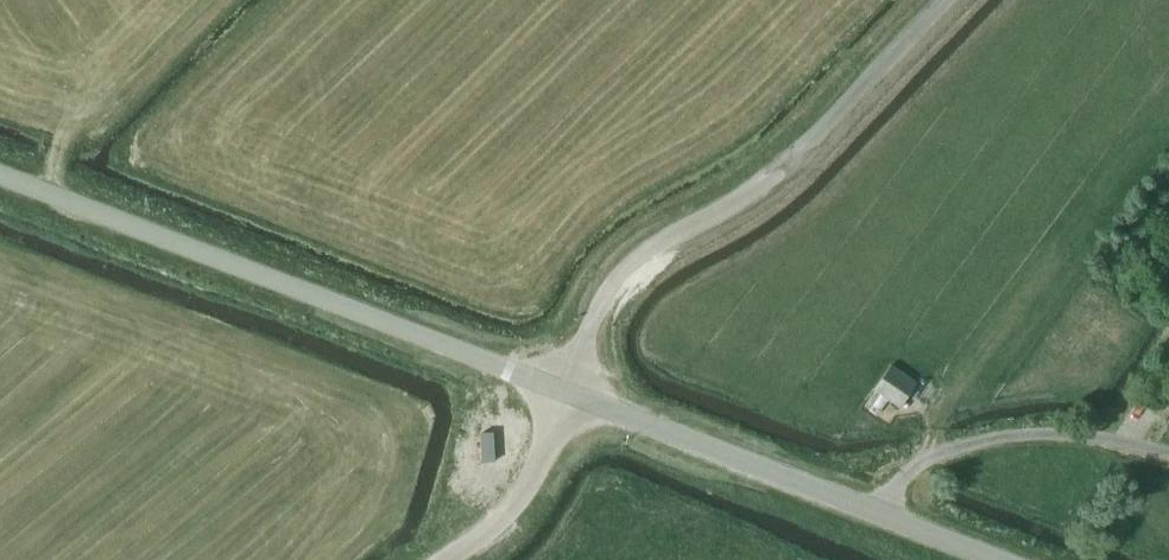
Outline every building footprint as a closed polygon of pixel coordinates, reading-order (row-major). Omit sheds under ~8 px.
[(1167,175),(1158,194),(1168,199),(1168,176),(1167,175)] [(899,407),(917,381),(891,363),(873,389),(899,407)]
